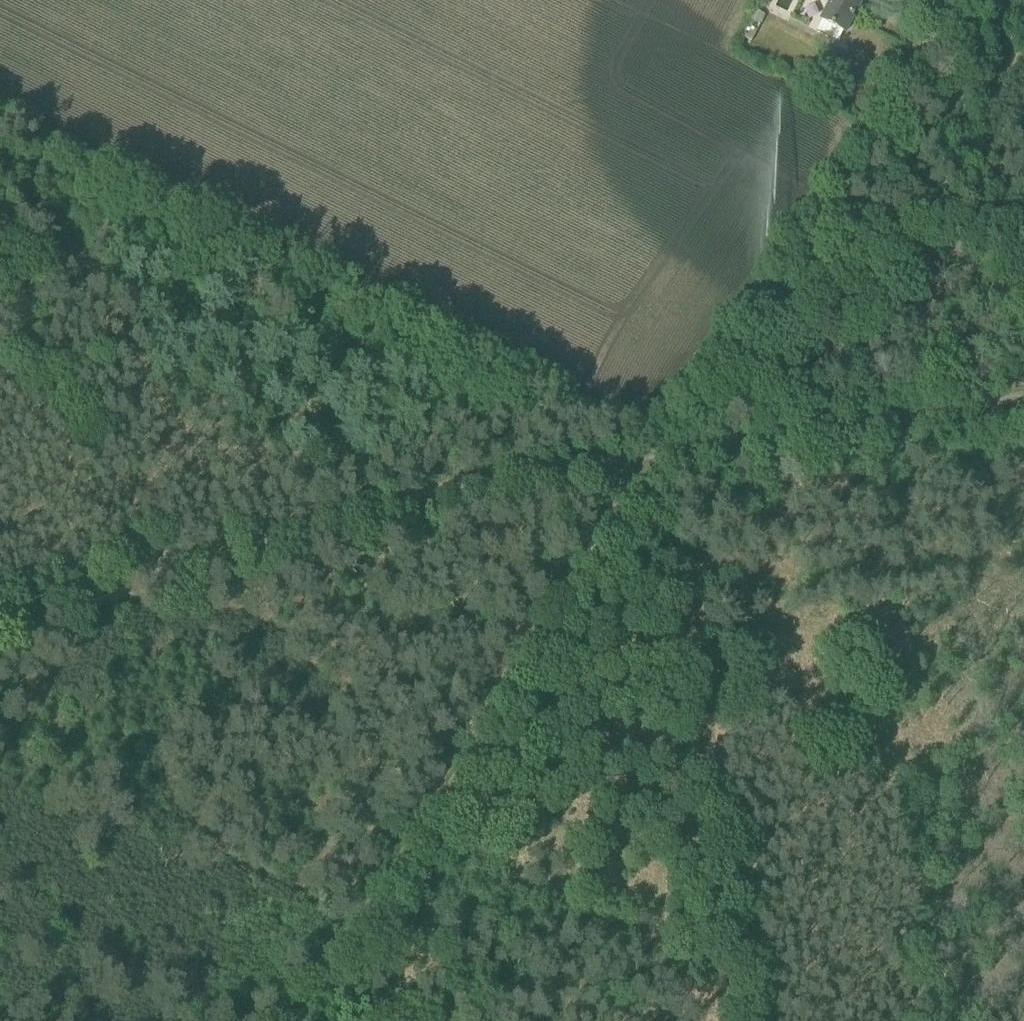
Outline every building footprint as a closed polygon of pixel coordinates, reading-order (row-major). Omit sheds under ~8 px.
[(832,5),(824,21),(822,21),(816,33),(834,43),(841,30),(845,32),(862,0),(822,0),(832,5)] [(752,41),(767,14),(756,8),(741,35),(752,41)]
